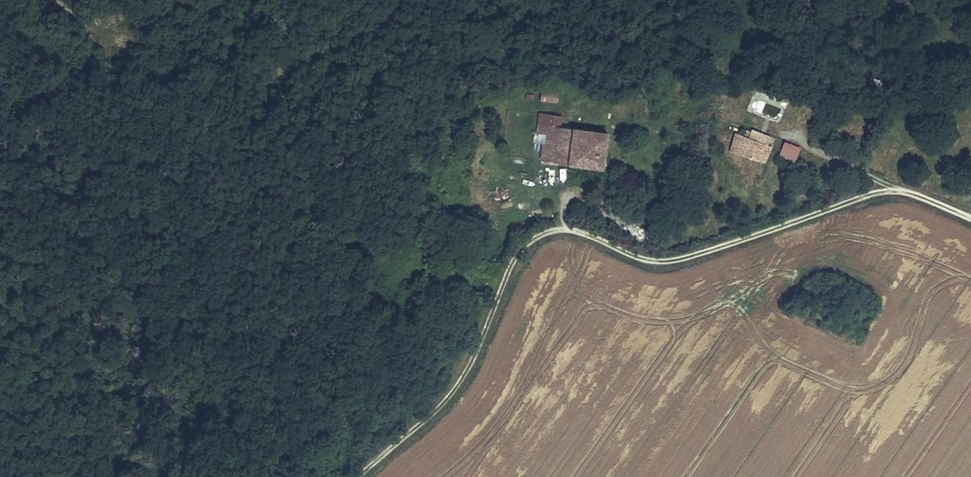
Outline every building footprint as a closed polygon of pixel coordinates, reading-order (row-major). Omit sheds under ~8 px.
[(558,91),(543,89),(542,98),(557,100),(558,91)] [(549,114),(540,112),(537,131),(545,132),(541,159),(604,168),(609,133),(547,125),(549,114)] [(771,147),(737,127),(728,142),(763,162),(771,147)] [(795,163),(801,148),(784,141),(778,156),(795,163)]
